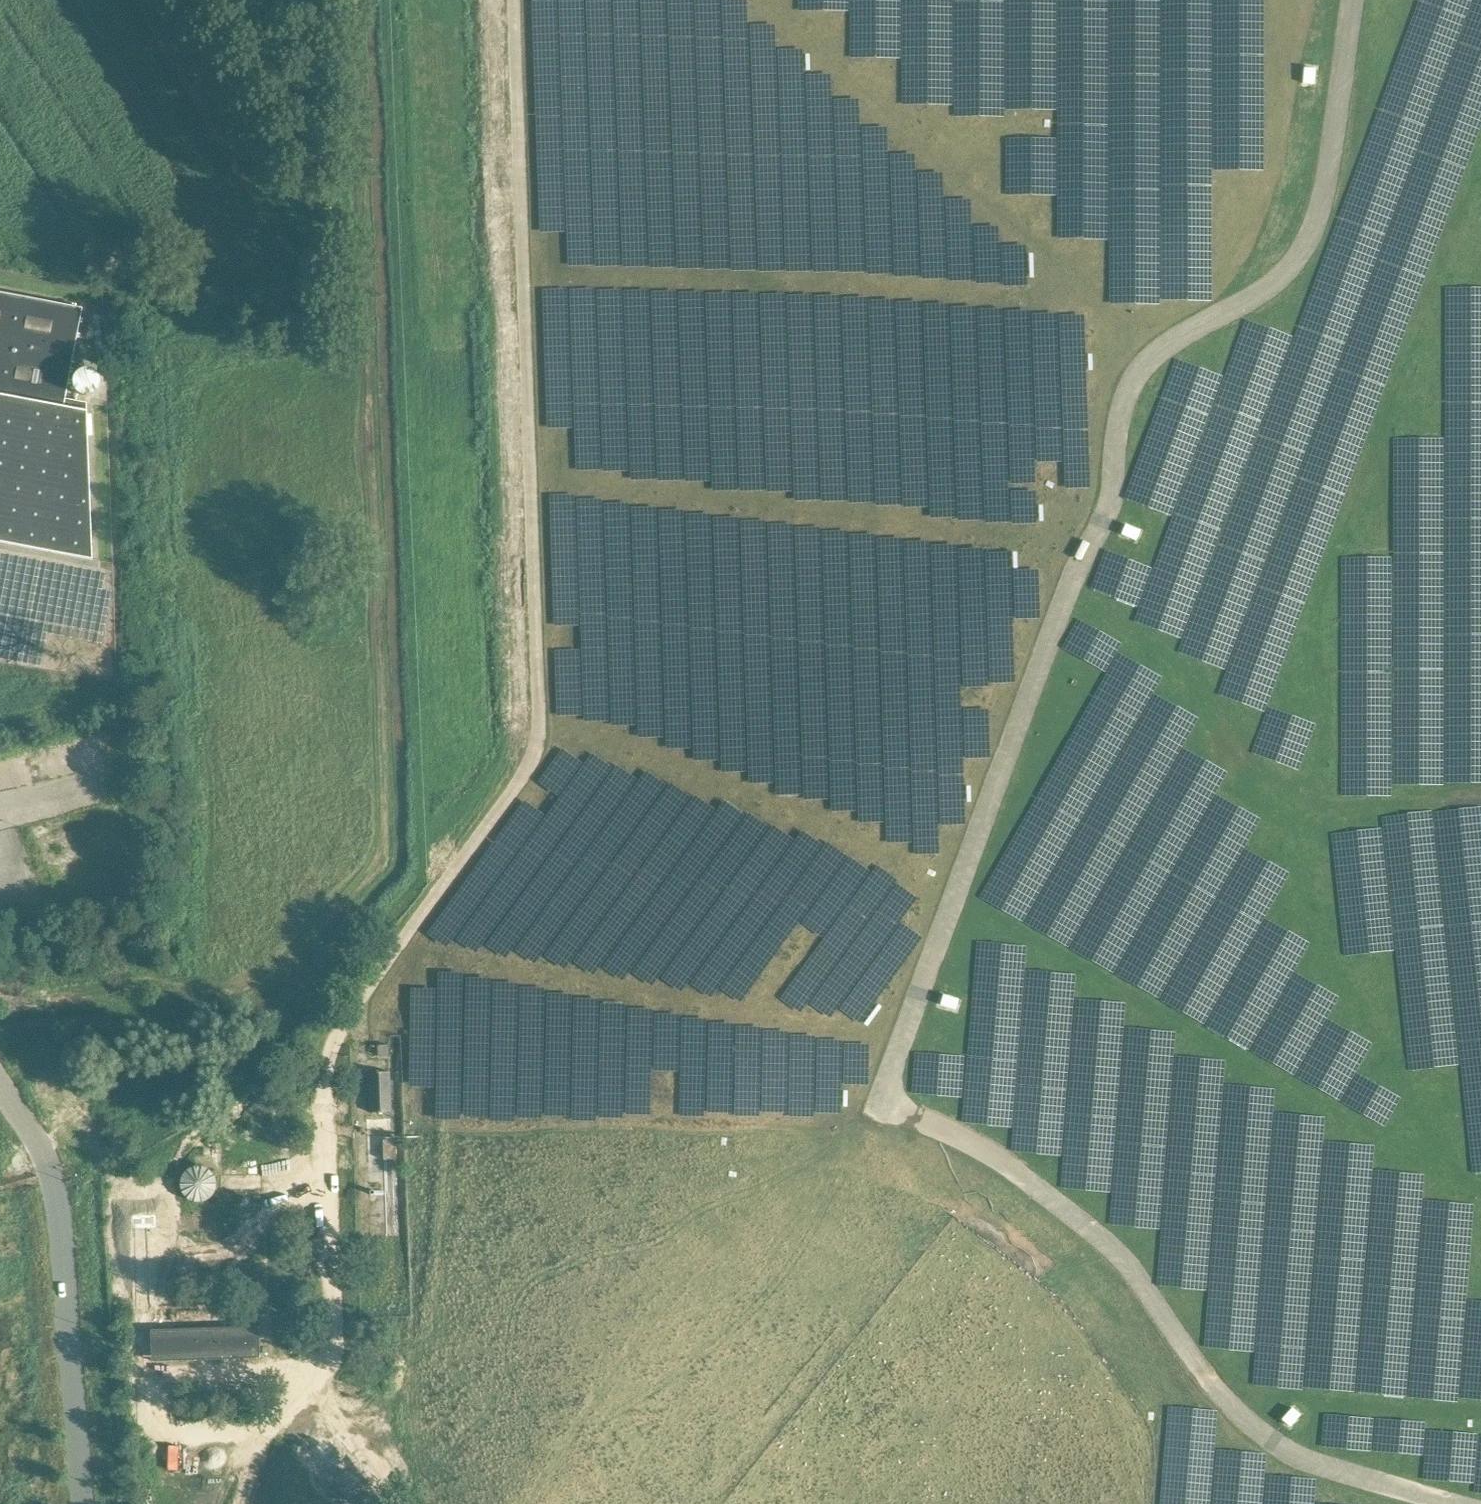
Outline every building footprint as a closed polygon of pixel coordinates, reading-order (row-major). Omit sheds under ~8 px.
[(93,559),(87,403),(66,399),(83,308),(0,292),(0,542),(93,559)] [(76,383),(95,382),(94,358),(75,358),(76,383)] [(389,1055),(388,1045),(377,1045),(378,1056),(389,1055)] [(391,1072),(370,1072),(371,1112),(392,1111),(391,1072)] [(380,1132),(368,1132),(369,1159),(381,1159),(380,1132)] [(396,1139),(383,1140),(385,1160),(397,1159),(396,1139)] [(202,1166),(198,1166),(195,1166),(192,1167),(188,1168),(186,1170),(183,1173),(182,1176),(180,1179),(180,1182),(180,1185),(180,1189),(181,1192),(183,1195),(185,1197),(188,1199),(191,1201),(194,1202),(198,1202),(201,1202),(204,1201),(207,1200),(210,1198),(212,1195),(214,1192),(216,1189),(216,1186),(216,1183),(216,1179),(215,1176),(213,1173),(211,1171),(208,1169),(205,1167),(202,1166)] [(259,1326),(187,1328),(188,1360),(260,1358),(259,1326)]
